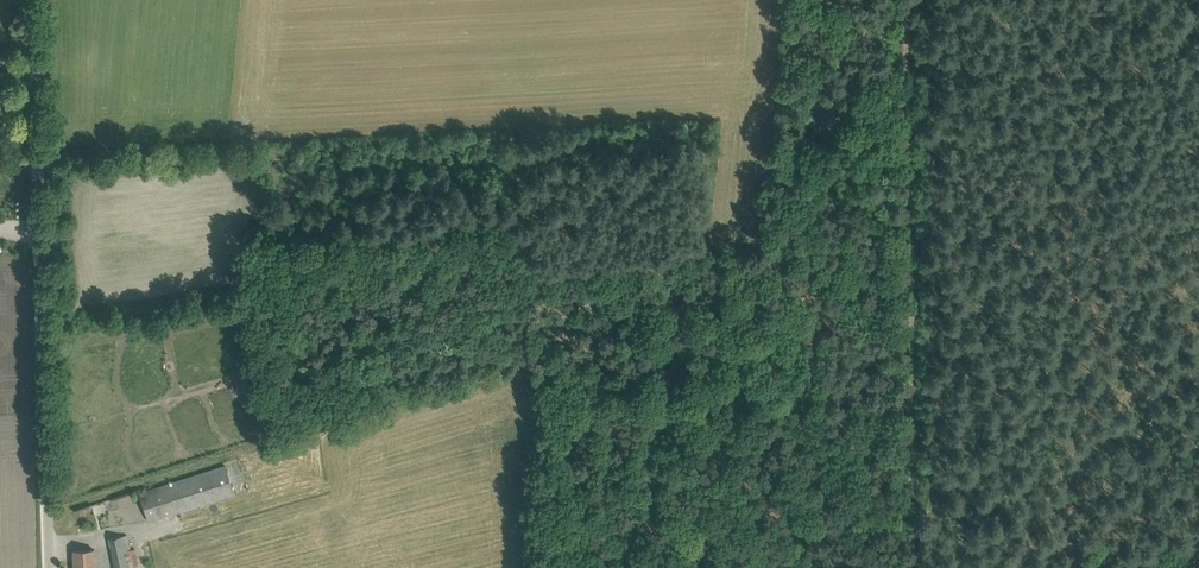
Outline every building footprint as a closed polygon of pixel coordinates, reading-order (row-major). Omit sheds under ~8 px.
[(243,393),(255,391),(252,378),(241,380),(243,393)] [(149,522),(184,510),(186,514),(200,509),(199,506),(235,494),(225,464),(139,492),(149,522)] [(120,536),(108,538),(114,567),(139,567),(135,548),(129,550),(126,535),(120,536)] [(74,550),(74,567),(94,567),(94,549),(74,550)]
